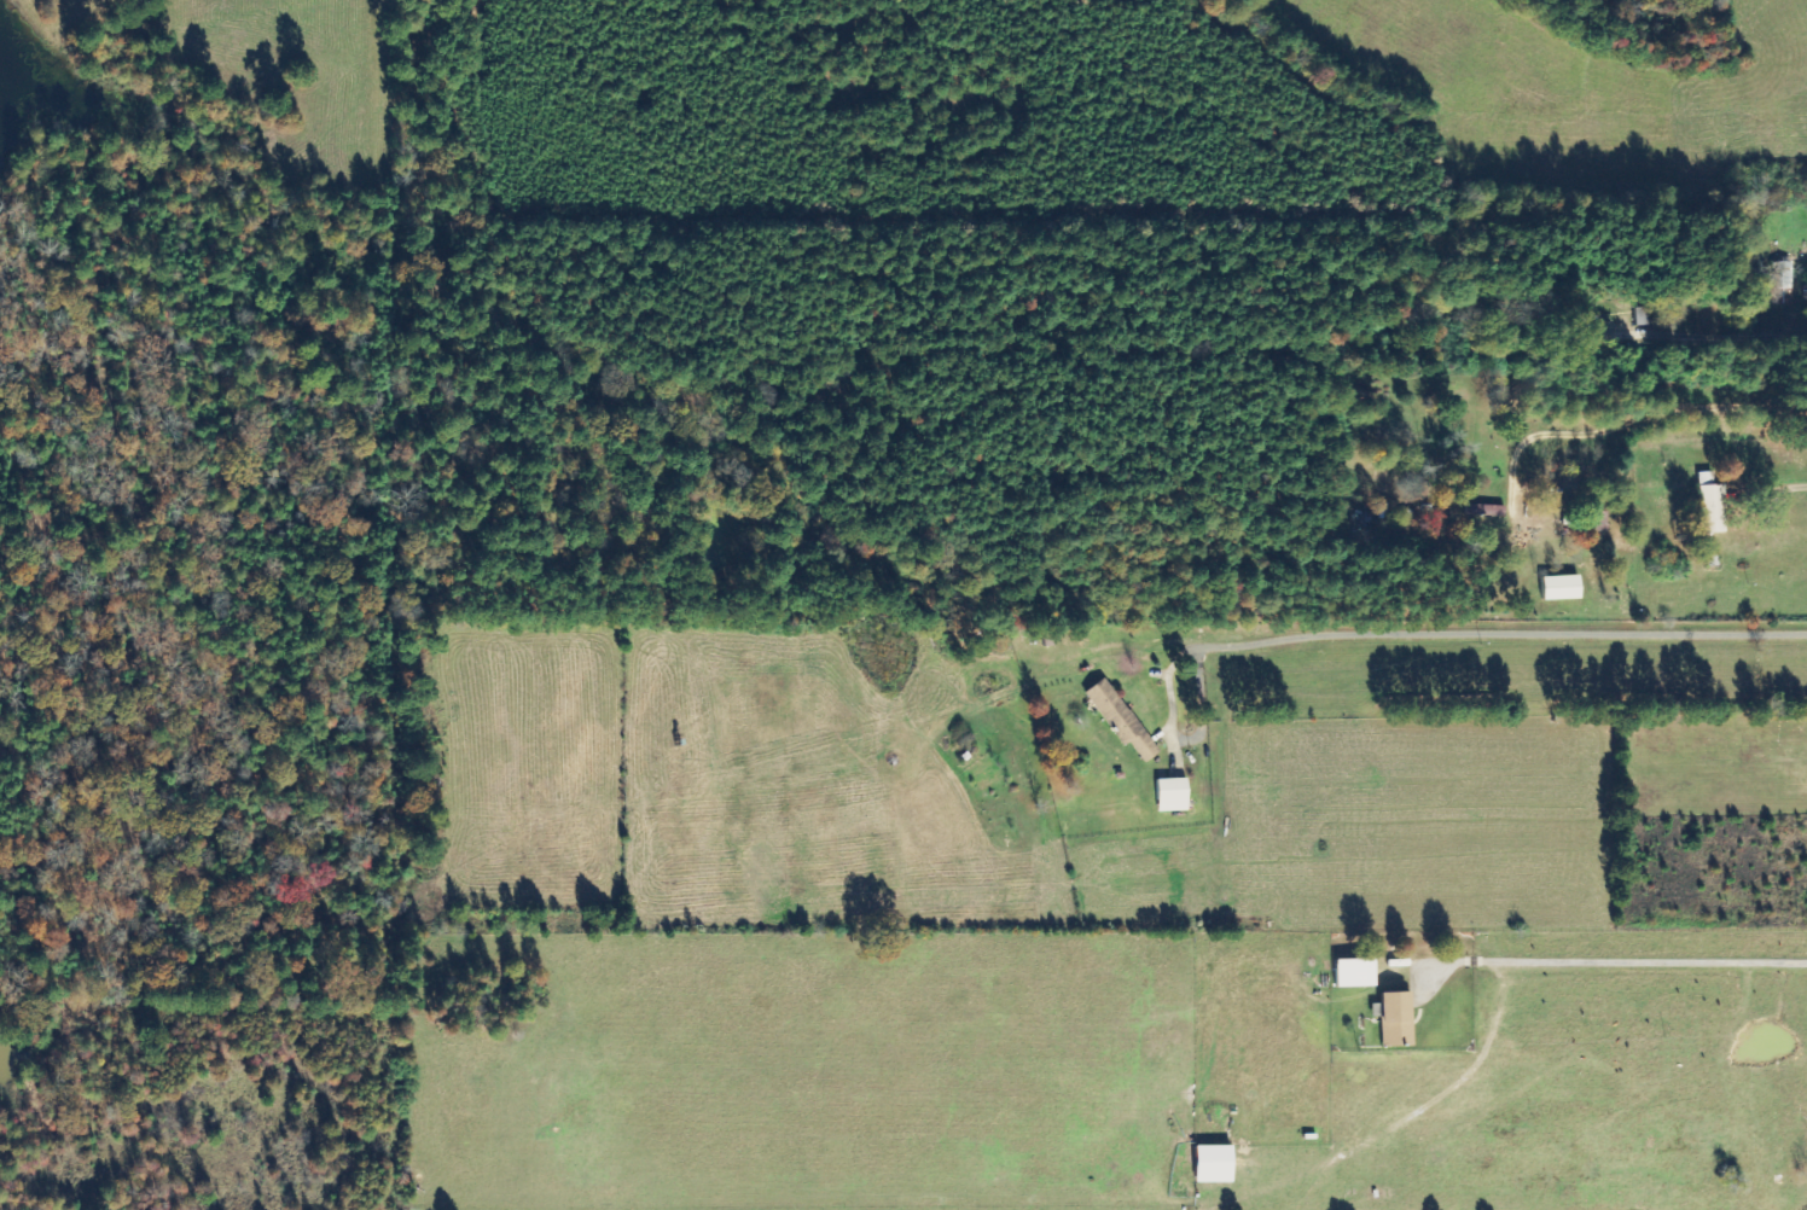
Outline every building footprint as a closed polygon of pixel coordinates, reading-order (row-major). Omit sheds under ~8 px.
[(1790,289),(1789,262),(1770,263),(1772,289),(1790,289)] [(1632,308),(1633,326),(1649,325),(1648,307),(1632,308)] [(1723,533),(1722,484),(1713,485),(1712,472),(1697,473),(1698,533),(1723,533)] [(1465,516),(1503,515),(1502,505),(1465,507),(1465,516)] [(1589,514),(1591,532),(1606,530),(1604,512),(1589,514)] [(1576,576),(1539,577),(1540,601),(1577,599),(1576,576)] [(1158,753),(1119,698),(1118,699),(1103,677),(1082,693),(1104,724),(1106,722),(1123,746),(1128,743),(1142,763),(1158,753)] [(1184,779),(1154,780),(1155,812),(1185,812),(1184,779)] [(1332,961),(1333,988),(1371,987),(1371,960),(1332,961)] [(1378,994),(1379,1047),(1410,1047),(1409,993),(1378,994)] [(1191,1147),(1192,1184),(1228,1183),(1227,1146),(1191,1147)]
